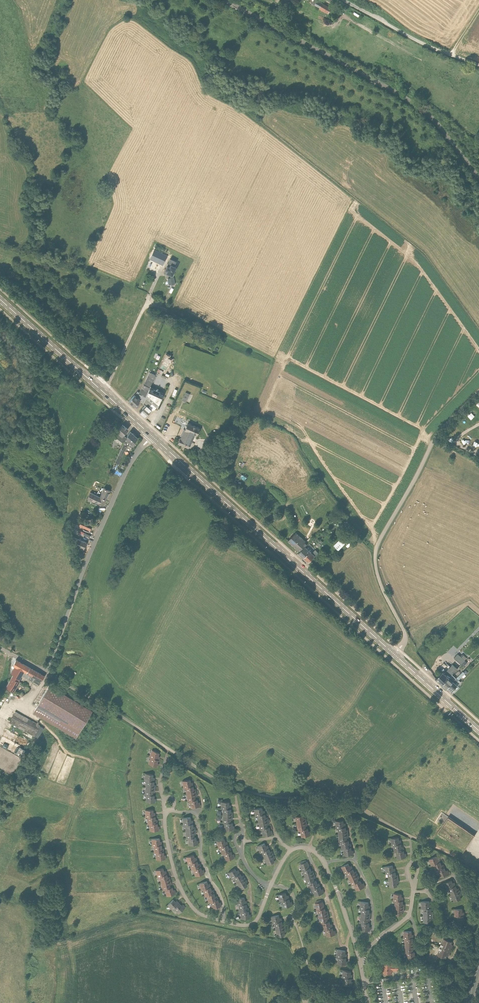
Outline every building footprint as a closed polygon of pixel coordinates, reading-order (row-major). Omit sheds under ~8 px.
[(329,11),(332,5),(322,0),(313,0),(312,1),(315,3),(316,2),(321,5),(320,6),(329,11)] [(166,256),(154,250),(149,259),(162,265),(166,256)] [(173,274),(172,274),(176,267),(174,266),(176,262),(170,259),(167,266),(165,269),(164,272),(164,273),(166,274),(166,273),(167,273),(171,274),(170,275),(171,275),(171,276),(172,276),(173,276),(173,275),(173,274)] [(205,337),(199,334),(191,331),(189,336),(197,339),(198,337),(205,339),(205,337)] [(171,359),(168,358),(169,356),(166,354),(160,367),(166,370),(171,359)] [(140,400),(143,402),(146,396),(149,388),(155,374),(149,372),(144,384),(143,384),(137,396),(135,394),(132,398),(129,402),(134,406),(137,403),(140,400)] [(163,394),(149,388),(146,396),(152,402),(157,406),(163,394)] [(152,402),(146,396),(143,402),(146,404),(139,411),(145,416),(151,408),(148,406),(152,402)] [(200,429),(192,425),(188,423),(186,428),(186,430),(185,429),(185,430),(186,431),(182,439),(180,438),(178,443),(188,448),(194,435),(197,436),(200,429)] [(123,435),(125,433),(128,429),(122,424),(119,428),(116,431),(113,435),(115,436),(119,440),(123,443),(125,440),(126,438),(123,435)] [(121,448),(125,450),(128,445),(130,447),(133,445),(135,442),(134,441),(137,438),(130,431),(127,435),(128,436),(126,438),(125,440),(123,443),(121,448)] [(125,450),(121,448),(118,455),(115,462),(119,464),(125,450)] [(90,492),(88,498),(101,504),(104,498),(105,499),(109,490),(105,488),(104,488),(100,496),(90,492)] [(296,531),(291,537),(288,541),(299,551),(298,552),(299,552),(299,551),(300,552),(305,546),(308,543),(312,539),(311,538),(310,538),(310,537),(306,541),(296,531)] [(74,546),(79,548),(83,550),(86,542),(82,540),(77,538),(77,540),(73,538),(72,541),(76,542),(74,546)] [(339,540),(334,545),(338,550),(343,545),(342,544),(343,543),(339,540)] [(299,551),(299,552),(304,557),(310,550),(308,548),(310,545),(308,543),(305,546),(300,552),(299,551)] [(310,550),(304,557),(309,562),(312,558),(315,556),(316,557),(320,553),(316,549),(312,553),(310,550)] [(454,658),(461,665),(465,661),(465,660),(467,658),(463,654),(460,656),(458,654),(454,658)] [(24,664),(16,660),(13,665),(15,666),(11,673),(13,674),(7,687),(14,691),(20,682),(18,681),(24,671),(21,669),(24,664)] [(45,676),(24,664),(21,669),(24,671),(18,681),(20,682),(19,681),(23,674),(34,680),(34,682),(39,685),(45,676)] [(452,674),(453,674),(457,669),(453,665),(446,673),(443,670),(435,678),(442,684),(452,674)] [(463,671),(456,678),(446,688),(448,689),(449,689),(452,691),(455,688),(461,682),(459,679),(465,673),(463,671)] [(452,674),(442,684),(442,685),(443,684),(443,685),(446,688),(456,678),(453,674),(452,674)] [(93,710),(89,709),(49,685),(47,690),(33,713),(76,738),(93,710)] [(9,722),(34,736),(39,738),(44,728),(40,726),(40,725),(15,711),(9,722)] [(13,744),(10,749),(18,754),(21,749),(13,744)] [(149,756),(151,757),(158,760),(159,758),(157,757),(159,753),(152,750),(149,756)] [(158,760),(151,757),(148,764),(157,767),(158,765),(156,764),(158,760)] [(144,780),(146,781),(154,782),(154,779),(152,779),(153,774),(145,773),(144,780)] [(184,788),(185,788),(193,786),(193,782),(191,782),(190,779),(182,781),(184,788)] [(145,794),(147,795),(152,795),(153,790),(155,791),(155,788),(146,787),(145,794)] [(188,801),(189,801),(196,799),(195,797),(197,796),(196,792),(186,793),(188,801)] [(191,808),(200,806),(200,802),(198,802),(197,799),(196,799),(189,801),(191,808)] [(257,816),(265,814),(264,812),(263,812),(262,807),(254,809),(255,816),(257,816)] [(183,825),(185,825),(193,824),(193,820),(191,820),(191,817),(182,818),(183,825)] [(434,838),(461,856),(465,850),(463,850),(471,838),(472,839),(475,835),(463,826),(462,827),(448,818),(442,828),(441,828),(434,838)] [(262,829),(267,827),(266,823),(268,823),(268,820),(258,822),(260,829),(262,829)] [(299,830),(300,830),(306,828),(305,824),(307,824),(306,821),(297,823),(299,830)] [(263,836),(272,834),(272,832),(270,832),(269,827),(267,827),(262,829),(263,836)] [(302,837),(311,835),(310,833),(309,833),(308,828),(306,828),(300,830),(302,837)] [(186,839),(188,838),(194,837),(194,835),(196,834),(195,830),(185,831),(186,839)] [(339,842),(341,841),(347,840),(346,836),(348,836),(348,831),(346,832),(338,832),(339,842)] [(196,837),(194,837),(188,838),(189,845),(198,844),(198,840),(196,840),(196,837)] [(392,845),(394,845),(401,844),(401,842),(399,842),(398,837),(391,838),(392,845)] [(152,846),(154,846),(162,845),(161,841),(160,841),(160,838),(151,839),(152,846)] [(220,847),(228,845),(227,843),(225,843),(224,839),(217,840),(218,848),(220,847)] [(342,848),(344,848),(351,848),(351,845),(349,845),(349,840),(347,840),(341,841),(342,848)] [(262,852),(269,849),(268,847),(266,847),(264,843),(257,846),(260,853),(262,852)] [(224,853),(231,852),(230,849),(229,850),(228,845),(220,847),(222,854),(224,853)] [(264,858),(273,854),(272,852),(271,853),(269,849),(262,852),(264,858)] [(225,860),(234,858),(234,855),(232,856),(231,852),(224,853),(225,860)] [(188,864),(190,863),(197,861),(196,857),(195,857),(194,854),(186,857),(188,864)] [(267,865),(274,862),(272,857),(274,856),(273,854),(264,858),(267,865)] [(432,866),(433,865),(440,862),(440,860),(438,861),(436,856),(429,859),(432,866)] [(192,870),(193,869),(201,867),(200,863),(198,864),(197,861),(190,863),(192,870)] [(302,871),(303,871),(310,868),(307,861),(300,864),(302,871)] [(436,871),(438,871),(445,868),(444,866),(442,866),(440,862),(433,865),(436,871)] [(344,873),(346,872),(353,869),(352,867),(350,868),(348,863),(341,866),(344,873)] [(386,874),(388,873),(395,872),(395,870),(393,870),(393,865),(385,866),(386,874)] [(201,867),(193,869),(195,876),(205,873),(203,869),(202,870),(201,867)] [(158,877),(159,877),(167,874),(166,870),(164,871),(163,868),(155,870),(158,877)] [(233,877),(240,874),(239,871),(237,872),(235,868),(228,872),(232,878),(233,877)] [(303,871),(305,877),(314,874),(313,872),(312,872),(310,868),(303,871)] [(440,877),(449,874),(448,871),(446,872),(445,868),(438,871),(440,877)] [(349,878),(357,874),(357,872),(355,873),(353,869),(346,872),(349,878)] [(161,883),(170,880),(169,876),(168,877),(167,874),(159,877),(161,883)] [(237,883),(245,878),(244,876),(242,877),(240,874),(233,877),(237,883)] [(309,883),(314,881),(313,877),(315,876),(314,874),(305,877),(307,884),(309,883)] [(358,876),(357,874),(349,878),(352,885),(354,884),(359,881),(357,877),(358,876)] [(241,889),(247,885),(245,881),(246,880),(245,878),(237,883),(241,889)] [(397,881),(398,881),(398,879),(389,880),(390,887),(397,886),(397,881)] [(163,890),(165,890),(171,887),(170,885),(172,884),(170,880),(161,883),(163,890)] [(311,890),(313,889),(320,887),(319,884),(318,885),(316,880),(314,881),(309,883),(311,890)] [(360,880),(359,881),(354,884),(357,890),(365,886),(364,884),(362,885),(360,880)] [(447,889),(449,889),(456,886),(455,884),(453,884),(451,880),(444,883),(447,889)] [(201,890),(203,890),(211,888),(210,885),(208,886),(207,881),(199,883),(201,890)] [(449,889),(451,895),(460,891),(459,889),(458,890),(456,886),(449,889)] [(172,887),(171,887),(165,890),(167,896),(176,893),(175,889),(173,890),(172,887)] [(320,887),(313,889),(315,896),(324,893),(323,890),(322,891),(320,887)] [(206,896),(214,894),(213,891),(212,892),(211,888),(203,890),(205,896),(206,896)] [(459,894),(461,893),(460,891),(451,895),(454,901),(461,899),(459,894)] [(282,901),(289,899),(289,897),(287,897),(286,892),(278,894),(280,901),(282,901)] [(208,903),(210,902),(218,900),(217,897),(215,898),(214,894),(206,896),(208,903)] [(172,910),(174,909),(180,903),(177,900),(175,901),(174,899),(167,905),(172,910)] [(284,907),(293,905),(292,903),(290,903),(289,899),(282,901),(284,907)] [(211,909),(221,906),(221,903),(219,904),(218,900),(210,902),(211,909)] [(317,910),(324,908),(323,901),(322,902),(321,900),(316,901),(317,903),(315,903),(317,910)] [(360,908),(362,909),(369,909),(370,907),(368,907),(368,902),(361,901),(360,908)] [(180,903),(174,909),(178,914),(186,907),(183,904),(181,905),(180,903)] [(320,923),(322,923),(328,921),(327,917),(329,917),(328,914),(319,916),(320,923)] [(275,923),(282,922),(282,919),(280,920),(279,915),(271,916),(273,924),(275,923)] [(323,930),(325,929),(333,928),(332,925),(330,926),(329,921),(328,921),(322,923),(323,930)] [(284,930),(286,930),(285,928),(276,929),(277,937),(285,935),(284,930)] [(334,932),(333,928),(325,929),(327,936),(336,934),(335,932),(334,932)] [(450,946),(452,941),(450,940),(452,938),(446,936),(445,938),(443,938),(441,945),(451,950),(452,947),(450,946)] [(451,950),(441,945),(437,954),(439,955),(438,958),(443,960),(444,957),(446,958),(448,953),(449,953),(451,950)] [(337,956),(338,957),(346,958),(346,956),(345,955),(346,950),(338,949),(337,956)] [(345,962),(346,958),(338,957),(337,963),(346,965),(347,963),(345,962)] [(393,962),(383,961),(383,973),(392,973),(393,970),(399,971),(399,964),(393,964),(393,962)] [(342,977),(344,977),(351,979),(352,976),(350,976),(350,975),(351,971),(343,970),(342,977)] [(351,982),(351,979),(344,977),(343,984),(352,986),(352,983),(351,983),(351,982)]
